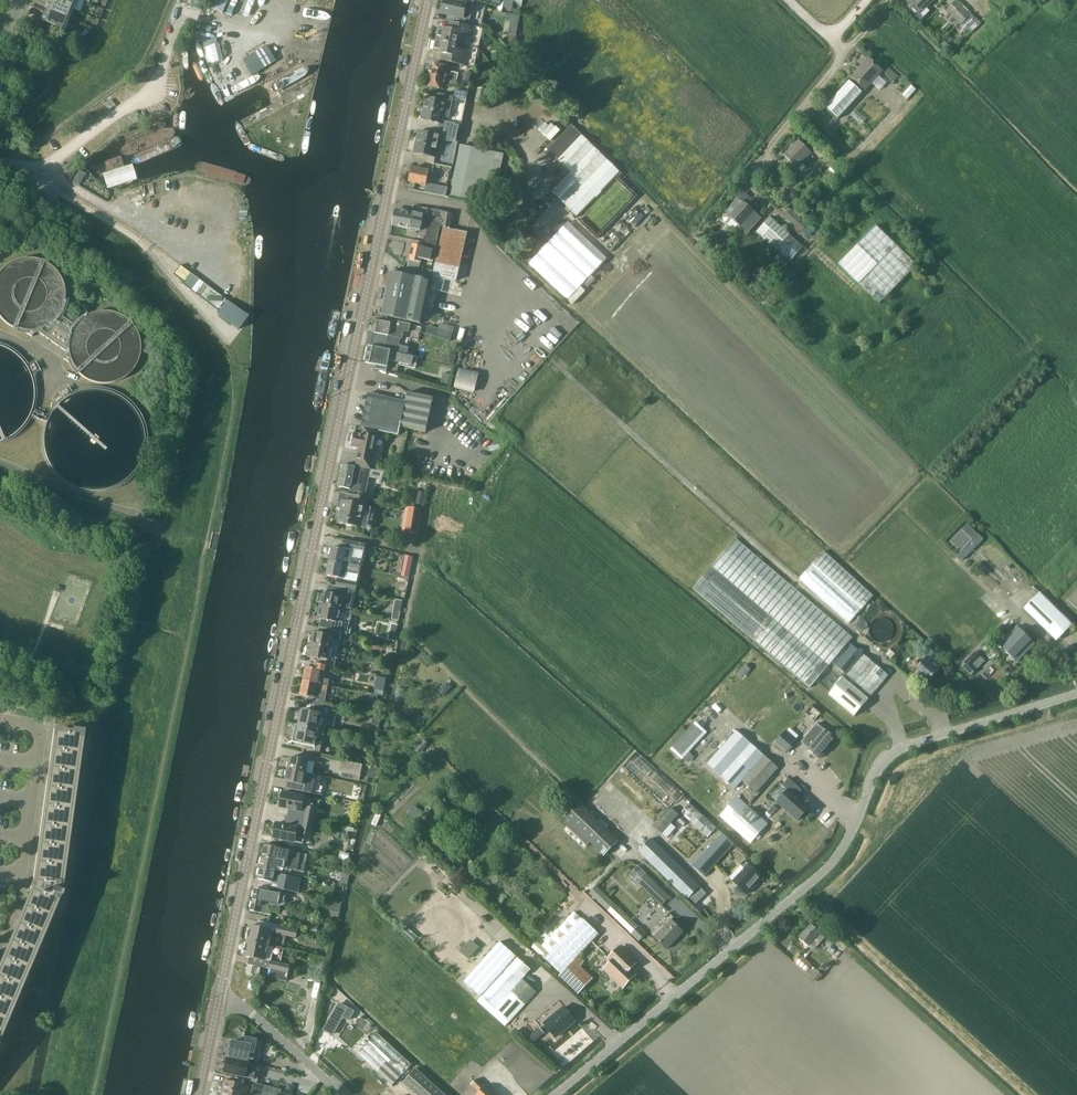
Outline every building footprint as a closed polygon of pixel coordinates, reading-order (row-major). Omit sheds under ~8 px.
[(45,10),(65,18),(69,8),(49,0),(45,10)] [(191,6),(201,10),(205,0),(193,0),(191,6)] [(442,13),(455,15),(454,22),(469,25),(474,0),(473,0),(454,0),(454,3),(445,1),(442,13)] [(935,0),(910,0),(908,1),(921,14),(935,0)] [(961,25),(960,27),(965,33),(976,22),(970,16),(972,15),(957,0),(946,10),(961,25)] [(45,10),(41,19),(40,21),(63,30),(68,19),(65,18),(45,10)] [(439,27),(437,39),(459,44),(460,38),(467,40),(468,34),(472,35),(473,28),(454,24),(453,30),(439,27)] [(459,44),(437,39),(434,51),(448,54),(446,60),(466,64),(467,57),(463,56),(464,51),(458,50),(459,44)] [(252,74),(272,62),(263,48),(243,60),(252,74)] [(880,85),(887,78),(878,69),(880,67),(870,59),(853,78),(863,87),(871,77),(880,85)] [(432,63),(429,74),(457,80),(458,74),(451,73),(451,76),(447,75),(449,67),(432,63)] [(895,81),(899,76),(887,65),(883,70),(895,81)] [(457,80),(429,74),(427,86),(444,89),(446,81),(450,82),(449,86),(456,87),(457,80)] [(837,117),(861,91),(850,81),(826,107),(837,117)] [(486,103),(488,90),(478,88),(475,101),(486,103)] [(456,90),(454,97),(467,99),(469,92),(456,90)] [(439,123),(437,129),(457,133),(459,124),(443,121),(444,117),(449,118),(453,98),(441,95),(440,101),(426,98),(421,119),(439,123)] [(553,119),(544,129),(552,137),(562,127),(553,119)] [(572,126),(548,150),(558,160),(571,172),(552,192),(565,204),(577,217),(620,172),(582,135),(572,126)] [(455,142),(457,133),(437,129),(436,135),(419,131),(414,152),(436,156),(440,139),(455,142)] [(821,160),(827,154),(812,139),(806,145),(821,160)] [(798,170),(813,155),(800,142),(785,157),(798,170)] [(503,159),(503,158),(499,153),(495,152),(495,157),(473,152),(474,148),(460,145),(453,180),(456,180),(453,195),(451,195),(451,198),(475,203),(478,186),(482,186),(483,183),(491,185),(497,158),(503,159)] [(431,178),(432,172),(412,168),(409,182),(427,185),(428,177),(431,178)] [(743,202),(730,216),(742,228),(747,232),(760,217),(743,202)] [(782,211),(799,228),(805,222),(788,205),(782,211)] [(410,260),(408,271),(431,276),(457,282),(468,233),(451,229),(454,214),(433,210),(426,242),(432,243),(431,248),(413,244),(410,260)] [(415,213),(414,214),(396,211),(393,225),(411,229),(421,231),(424,215),(415,213)] [(803,246),(775,221),(771,217),(758,231),(790,260),(803,246)] [(582,285),(608,256),(568,220),(530,262),(574,303),(586,290),(582,285)] [(876,224),(839,263),(880,302),(918,263),(876,224)] [(173,274),(208,299),(212,293),(217,297),(219,294),(179,265),(173,274)] [(421,323),(429,283),(424,279),(392,272),(383,315),(421,323)] [(248,317),(227,301),(217,313),(239,329),(248,317)] [(73,327),(74,326),(59,315),(57,317),(56,319),(54,320),(52,322),(50,324),(48,325),(46,326),(44,327),(42,328),(40,329),(37,330),(35,330),(68,353),(67,351),(67,349),(67,347),(67,345),(67,342),(68,340),(68,338),(69,336),(70,334),(71,331),(72,329),(73,327)] [(369,346),(365,363),(366,363),(366,362),(376,364),(375,369),(387,371),(389,360),(410,365),(412,356),(408,355),(410,347),(413,338),(419,340),(422,327),(409,324),(383,318),(382,321),(375,320),(374,320),(374,319),(371,334),(372,334),(369,346)] [(451,341),(455,327),(440,323),(439,328),(429,325),(427,333),(451,341)] [(451,341),(427,333),(425,340),(449,346),(451,341)] [(369,393),(363,423),(400,430),(401,427),(428,432),(435,399),(408,393),(407,401),(369,393)] [(400,430),(363,423),(362,427),(364,428),(363,435),(355,433),(352,446),(360,448),(356,466),(372,469),(380,431),(399,435),(400,430)] [(372,470),(345,465),(341,487),(352,490),(352,491),(367,494),(372,470)] [(343,500),(342,507),(339,522),(367,528),(372,508),(381,510),(382,501),(367,498),(355,495),(354,503),(343,500)] [(405,531),(420,532),(421,506),(406,505),(405,531)] [(962,529),(950,541),(960,552),(957,555),(962,561),(984,539),(979,534),(978,534),(967,524),(962,529)] [(736,538),(694,589),(811,689),(833,663),(872,696),(889,675),(850,642),(853,638),(736,538)] [(365,551),(366,545),(344,539),(342,545),(365,551)] [(332,547),(329,561),(352,565),(362,568),(363,560),(348,557),(350,551),(332,547)] [(799,578),(849,623),(874,596),(824,551),(799,578)] [(405,554),(401,576),(409,577),(413,556),(405,554)] [(352,565),(329,561),(327,574),(340,577),(342,570),(351,572),(352,565)] [(336,586),(329,584),(328,585),(332,586),(330,594),(324,592),(323,597),(322,597),(320,605),(341,610),(344,597),(349,598),(350,589),(351,589),(352,588),(357,590),(358,583),(353,582),(353,583),(337,580),(336,586)] [(1067,600),(1076,610),(1076,590),(1067,600)] [(1057,641),(1073,625),(1040,592),(1024,608),(1057,641)] [(392,619),(399,621),(402,601),(395,599),(392,619)] [(341,610),(320,605),(318,613),(320,614),(319,618),(325,620),(323,628),(320,627),(319,627),(326,629),(326,630),(334,632),(334,631),(341,632),(343,623),(338,622),(341,610)] [(898,632),(898,629),(898,626),(897,623),(896,621),(894,619),(892,617),(890,615),(888,615),(884,614),(882,614),(879,615),(876,616),(874,618),(872,620),(871,623),(870,625),(869,628),(870,631),(870,634),(872,636),(873,639),(875,640),(878,642),(880,643),(883,643),(887,643),(890,642),(892,640),(894,639),(896,636),(897,634),(898,632)] [(1017,626),(999,645),(1017,662),(1035,643),(1017,626)] [(311,633),(309,644),(339,650),(340,642),(339,642),(341,633),(334,632),(326,630),(325,636),(311,633)] [(390,632),(388,640),(395,641),(397,633),(390,632)] [(339,650),(309,644),(306,655),(317,658),(316,664),(327,666),(327,665),(334,667),(336,658),(337,658),(339,650)] [(981,656),(976,652),(962,666),(971,675),(978,669),(973,664),(981,656)] [(929,681),(943,666),(930,654),(912,673),(917,678),(921,674),(929,681)] [(327,666),(316,664),(315,664),(314,668),(306,667),(303,681),(328,686),(329,681),(324,679),(327,666)] [(746,666),(737,675),(743,681),(752,671),(746,666)] [(387,678),(379,677),(375,694),(384,696),(387,678)] [(843,678),(829,694),(855,716),(869,699),(843,678)] [(324,704),(328,686),(303,681),(300,695),(306,696),(305,700),(324,704)] [(301,711),(298,726),(318,730),(320,718),(326,719),(328,709),(315,706),(313,713),(301,711)] [(805,713),(815,721),(821,714),(811,706),(805,713)] [(688,759),(709,735),(695,722),(673,745),(688,759)] [(817,723),(801,742),(820,758),(836,739),(817,723)] [(318,730),(298,726),(295,741),(307,743),(305,750),(319,753),(321,742),(315,741),(318,730)] [(735,788),(742,780),(756,793),(779,768),(765,755),(737,731),(707,763),(735,788)] [(786,731),(775,744),(785,753),(796,739),(786,731)] [(59,898),(61,898),(62,893),(61,893),(82,738),(53,733),(32,883),(23,881),(22,887),(30,890),(0,961),(0,1039),(59,898)] [(287,762),(286,766),(288,768),(288,769),(308,773),(311,761),(290,757),(289,761),(287,762)] [(361,775),(363,765),(341,760),(339,771),(361,775)] [(285,770),(284,775),(286,776),(285,781),(300,784),(298,790),(311,793),(321,795),(325,777),(308,773),(288,769),(288,770),(285,770)] [(789,790),(778,802),(798,820),(809,808),(796,796),(802,790),(789,779),(783,785),(789,790)] [(282,794),(280,807),(293,810),(292,816),(315,820),(316,820),(321,799),(283,792),(282,794)] [(751,843),(768,824),(738,796),(720,815),(751,843)] [(604,856),(620,840),(579,802),(564,817),(604,856)] [(708,837),(717,827),(690,803),(681,813),(708,837)] [(679,815),(672,808),(655,826),(663,833),(679,815)] [(276,824),(273,840),(302,846),(304,837),(310,838),(310,836),(312,836),(315,820),(292,816),(291,820),(290,827),(276,824)] [(735,844),(723,834),(693,866),(705,877),(735,844)] [(688,899),(701,886),(652,838),(639,851),(688,899)] [(265,845),(263,856),(305,865),(307,854),(291,850),(291,851),(279,848),(265,845)] [(305,865),(263,856),(260,867),(274,870),(275,867),(288,869),(288,868),(304,871),(305,865)] [(734,881),(739,886),(736,889),(736,893),(740,896),(744,896),(747,893),(749,894),(763,877),(745,861),(741,866),(745,870),(734,881)] [(639,866),(630,874),(661,906),(671,896),(639,866)] [(274,870),(260,867),(258,878),(273,882),(272,887),(279,889),(297,894),(301,878),(276,873),(275,873),(274,873),(274,870)] [(591,891),(628,930),(635,923),(598,884),(591,891)] [(255,889),(252,900),(280,906),(282,899),(274,897),(274,893),(255,889)] [(701,898),(696,893),(691,899),(696,904),(701,898)] [(280,906),(252,900),(250,911),(270,915),(271,911),(278,913),(280,906)] [(325,912),(339,916),(342,905),(328,901),(325,912)] [(562,974),(600,934),(584,919),(546,959),(562,974)] [(668,950),(685,932),(672,919),(654,936),(668,950)] [(809,945),(810,945),(814,950),(825,937),(820,933),(811,925),(800,938),(809,945)] [(250,927),(247,942),(282,949),(285,935),(297,937),(299,933),(278,928),(277,933),(250,927)] [(470,957),(480,946),(472,938),(461,949),(470,957)] [(282,949),(247,942),(244,956),(271,962),(270,967),(290,971),(292,965),(279,962),(282,949)] [(532,970),(501,942),(465,982),(510,1022),(526,1004),(537,992),(523,979),(532,970)] [(636,963),(620,948),(609,959),(613,962),(605,970),(623,988),(636,975),(629,968),(635,962),(636,964),(636,963)] [(579,957),(561,976),(579,993),(592,978),(579,966),(584,961),(579,957)] [(262,968),(253,966),(251,974),(260,976),(262,968)] [(818,982),(823,975),(817,970),(811,976),(818,982)] [(287,981),(285,986),(296,991),(299,986),(287,981)] [(349,1020),(354,1012),(340,1004),(325,1030),(333,1034),(343,1017),(349,1020)] [(556,1037),(575,1021),(564,1007),(544,1023),(556,1037)] [(534,1041),(545,1031),(540,1026),(529,1036),(534,1041)] [(393,1085),(412,1064),(378,1032),(358,1053),(393,1085)] [(230,1042),(227,1055),(257,1063),(262,1042),(243,1038),(242,1044),(230,1042)] [(245,1062),(230,1058),(230,1060),(219,1058),(216,1073),(249,1080),(252,1068),(244,1067),(245,1062)] [(416,1068),(404,1082),(418,1094),(446,1094),(416,1068)] [(475,1078),(470,1084),(479,1092),(476,1094),(494,1094),(475,1078)] [(247,1094),(248,1094),(253,1094),(291,1094),(280,1092),(281,1089),(250,1081),(249,1086),(224,1081),(221,1094),(247,1094)]
